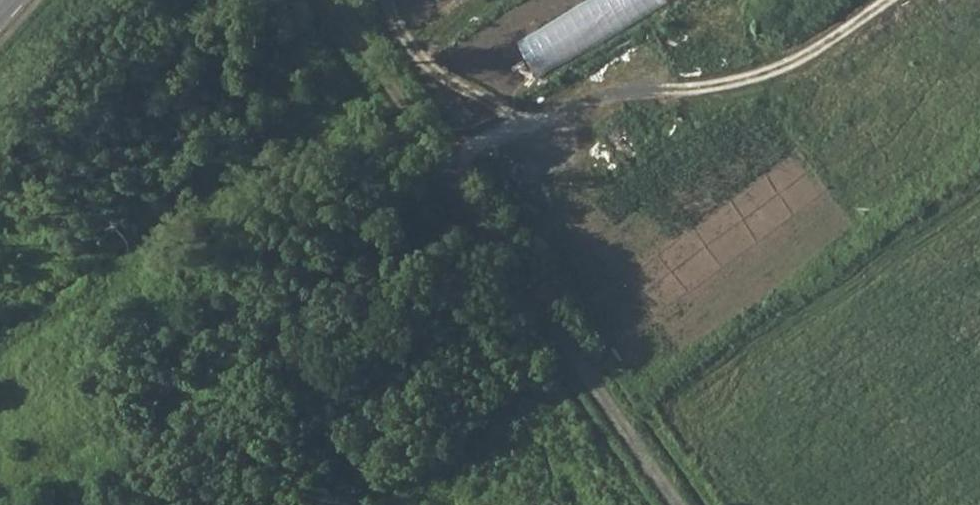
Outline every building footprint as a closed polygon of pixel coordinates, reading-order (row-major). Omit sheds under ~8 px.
[(535,80),(668,5),(665,0),(588,0),(514,42),(535,80)]
